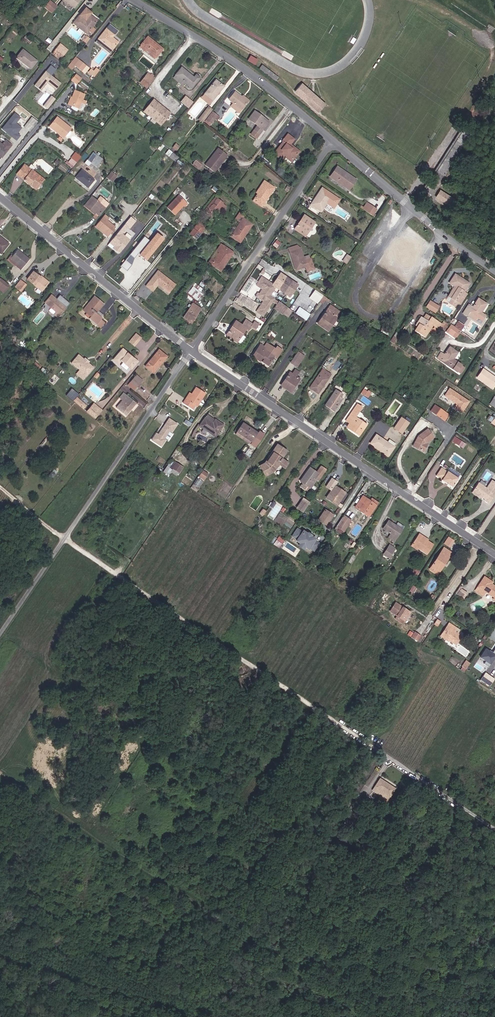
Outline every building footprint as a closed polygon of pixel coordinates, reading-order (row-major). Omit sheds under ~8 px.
[(76,9),(81,0),(63,0),(62,0),(76,9)] [(45,12),(49,15),(55,8),(50,4),(45,12)] [(82,8),(81,10),(70,24),(83,34),(85,31),(88,34),(92,29),(88,26),(93,20),(88,15),(89,14),(82,8)] [(104,28),(93,42),(106,51),(115,39),(109,35),(110,33),(104,28)] [(133,48),(150,60),(158,50),(140,38),(133,48)] [(67,51),(68,49),(60,42),(58,44),(67,51)] [(51,53),(60,60),(67,51),(58,44),(51,53)] [(30,69),(36,61),(23,51),(16,58),(30,69)] [(248,61),(256,64),(259,58),(250,55),(248,61)] [(72,62),(83,72),(87,67),(76,58),(72,62)] [(50,64),(35,86),(42,90),(47,83),(57,90),(62,82),(52,75),(57,69),(50,64)] [(95,74),(100,68),(96,65),(93,68),(92,67),(90,70),(95,74)] [(190,77),(177,68),(169,79),(180,87),(183,84),(188,88),(197,78),(192,75),(190,77)] [(77,85),(83,78),(77,73),(71,79),(77,85)] [(146,87),(149,83),(142,78),(140,81),(146,87)] [(200,97),(207,102),(222,83),(214,78),(200,97)] [(324,104),(302,84),(295,92),(318,112),(324,104)] [(234,107),(238,111),(246,100),(232,90),(227,99),(236,105),(234,107)] [(69,107),(80,111),(82,105),(83,102),(85,97),(74,93),(69,107)] [(51,95),(43,105),(48,109),(56,99),(51,95)] [(190,107),(194,101),(185,95),(181,102),(190,107)] [(171,112),(153,99),(144,112),(162,125),(171,112)] [(199,117),(203,119),(210,109),(207,107),(199,117)] [(205,119),(210,122),(217,113),(212,109),(205,119)] [(255,135),(256,133),(267,119),(252,109),(246,116),(250,119),(247,124),(252,127),(249,132),(255,135)] [(18,129),(24,134),(33,123),(27,118),(18,129)] [(49,125),(46,129),(53,134),(52,135),(59,140),(60,139),(61,140),(70,129),(54,118),(49,125)] [(297,150),(291,145),(290,146),(287,144),(288,143),(292,137),(285,132),(278,141),(280,142),(272,153),(281,160),(284,156),(286,153),(293,157),(297,150)] [(432,170),(439,175),(455,152),(447,146),(432,170)] [(225,157),(228,154),(217,147),(205,165),(215,172),(221,163),(218,162),(223,156),(225,157)] [(168,149),(165,154),(176,161),(179,156),(168,149)] [(70,156),(75,161),(79,155),(74,151),(70,156)] [(85,162),(91,167),(97,159),(91,154),(85,162)] [(71,165),(75,161),(70,156),(66,161),(71,165)] [(197,159),(192,164),(197,169),(202,164),(197,159)] [(41,179),(21,162),(11,173),(20,180),(21,178),(26,182),(25,184),(31,188),(36,181),(38,182),(41,179)] [(83,186),(89,179),(76,169),(71,176),(83,186)] [(104,175),(109,179),(114,172),(109,169),(104,175)] [(345,190),(352,180),(336,169),(330,179),(345,190)] [(429,174),(436,179),(439,175),(432,170),(429,174)] [(421,189),(427,193),(436,179),(429,174),(421,186),(423,187),(421,189)] [(269,192),(268,191),(272,184),(263,178),(256,189),(257,191),(252,198),(261,204),(269,192)] [(450,199),(437,190),(432,196),(446,205),(450,199)] [(307,204),(318,211),(326,199),(316,192),(307,204)] [(97,213),(103,206),(88,195),(83,202),(97,213)] [(180,205),(182,206),(185,203),(176,195),(165,207),(172,214),(180,205)] [(214,195),(205,210),(217,217),(226,202),(214,195)] [(359,208),(363,210),(367,203),(364,201),(359,208)] [(368,214),(370,211),(373,208),(367,203),(363,210),(368,214)] [(107,233),(113,227),(106,222),(109,218),(103,214),(95,224),(107,233)] [(231,235),(239,240),(251,223),(243,217),(231,235)] [(301,238),(309,223),(299,217),(296,221),(298,222),(295,228),(293,227),(290,231),(301,238)] [(187,232),(192,236),(199,228),(194,224),(187,232)] [(113,251),(124,237),(120,233),(125,227),(122,225),(107,243),(110,245),(109,247),(113,251)] [(148,261),(164,239),(155,232),(151,238),(153,240),(152,241),(144,236),(131,255),(137,259),(140,255),(148,261)] [(113,251),(116,254),(128,239),(124,237),(113,251)] [(223,244),(220,242),(207,261),(210,263),(223,244)] [(222,262),(223,262),(232,250),(223,244),(210,263),(217,268),(222,262)] [(298,249),(287,252),(292,270),(303,267),(304,269),(309,268),(305,255),(300,257),(298,249)] [(7,259),(19,269),(27,260),(15,251),(10,257),(7,259)] [(17,271),(19,269),(7,259),(10,257),(7,255),(3,260),(17,271)] [(126,260),(121,265),(127,270),(132,264),(126,260)] [(167,293),(174,286),(156,271),(145,284),(151,290),(156,284),(167,293)] [(39,290),(45,283),(31,272),(25,279),(39,290)] [(458,301),(465,291),(461,289),(466,282),(453,273),(447,281),(453,285),(455,287),(450,295),(455,298),(456,299),(458,301)] [(271,288),(279,293),(287,282),(276,275),(268,286),(257,279),(253,285),(258,289),(255,295),(262,301),(256,310),(254,309),(252,313),(258,317),(269,299),(265,296),(271,288)] [(12,286),(18,292),(23,286),(17,280),(12,286)] [(279,293),(286,297),(293,287),(287,282),(279,293)] [(192,296),(197,299),(204,291),(201,289),(199,291),(191,284),(186,291),(192,296)] [(255,295),(258,289),(253,285),(252,288),(255,291),(252,296),(259,301),(254,309),(256,310),(262,301),(255,295)] [(447,293),(450,295),(455,287),(453,285),(447,293)] [(58,313),(68,302),(56,292),(52,296),(49,293),(43,301),(50,307),(58,313)] [(93,313),(95,310),(103,302),(95,295),(88,304),(87,304),(84,307),(87,310),(84,314),(94,323),(99,318),(93,313)] [(446,301),(452,305),(456,299),(455,298),(450,295),(446,301)] [(481,314),(476,310),(483,300),(475,295),(469,305),(464,302),(458,311),(462,314),(465,310),(473,315),(478,318),(481,314)] [(280,300),(274,307),(287,317),(292,310),(280,300)] [(437,313),(441,306),(430,300),(426,307),(437,313)] [(182,316),(190,323),(200,309),(192,303),(182,316)] [(47,311),(55,317),(58,313),(50,307),(47,311)] [(316,324),(327,331),(338,313),(326,307),(321,315),(323,316),(320,321),(318,321),(316,324)] [(304,317),(306,312),(299,308),(297,313),(304,317)] [(420,316),(425,319),(429,313),(424,310),(420,316)] [(462,314),(470,319),(473,315),(465,310),(462,314)] [(411,329),(421,336),(430,322),(436,326),(440,320),(429,313),(425,319),(420,316),(413,325),(411,329)] [(410,323),(413,325),(420,316),(416,314),(410,323)] [(454,329),(458,323),(453,320),(449,326),(454,329)] [(222,334),(233,342),(242,329),(231,321),(229,324),(231,326),(227,332),(225,330),(222,334)] [(451,337),(456,330),(454,329),(449,326),(447,324),(443,331),(451,337)] [(135,346),(142,337),(136,332),(129,341),(135,346)] [(256,342),(249,354),(255,358),(256,357),(264,362),(270,354),(272,356),(277,348),(273,345),(272,348),(262,341),(260,345),(256,342)] [(454,369),(458,362),(449,356),(454,349),(446,344),(441,351),(438,349),(434,355),(454,369)] [(129,367),(135,361),(121,348),(112,358),(116,362),(119,358),(129,367)] [(157,365),(166,356),(158,349),(144,364),(152,371),(151,370),(157,364),(157,365)] [(296,361),(295,361),(299,355),(295,352),(288,362),(292,365),(296,361)] [(81,372),(88,364),(85,361),(84,362),(80,359),(81,358),(76,354),(68,362),(81,372)] [(287,364),(294,369),(303,357),(299,355),(295,361),(296,361),(292,365),(288,362),(287,364)] [(24,363),(30,367),(33,363),(28,359),(24,363)] [(81,372),(83,374),(91,366),(88,364),(81,372)] [(489,385),(494,376),(494,375),(480,365),(473,374),(489,385)] [(327,377),(330,373),(322,368),(320,372),(327,377)] [(310,386),(318,391),(327,377),(320,372),(310,386)] [(279,387),(290,394),(298,381),(293,378),(291,376),(288,374),(279,387)] [(128,381),(134,386),(138,382),(131,377),(128,381)] [(198,397),(202,391),(192,385),(187,393),(183,399),(181,397),(178,402),(187,407),(189,403),(193,405),(195,402),(197,403),(199,403),(201,401),(201,399),(198,397)] [(366,389),(362,387),(359,391),(366,395),(369,390),(367,388),(366,389)] [(137,399),(124,388),(119,394),(123,396),(116,404),(127,412),(132,405),(130,404),(132,403),(133,404),(137,399)] [(325,404),(333,409),(341,397),(339,396),(341,393),(335,389),(325,404)] [(78,406),(81,402),(74,397),(71,401),(78,406)] [(360,404),(355,401),(347,414),(351,417),(348,421),(345,425),(356,432),(363,421),(356,416),(361,410),(357,408),(360,404)] [(96,411),(97,409),(90,403),(88,405),(96,411)] [(429,408),(435,413),(439,407),(434,403),(429,408)] [(85,409),(92,415),(96,411),(88,405),(85,409)] [(435,413),(442,418),(446,413),(439,407),(435,413)] [(390,424),(398,429),(405,418),(397,413),(390,424)] [(162,438),(160,437),(166,429),(168,431),(173,422),(165,417),(159,426),(159,427),(158,429),(158,428),(154,433),(152,432),(148,438),(157,445),(162,438)] [(197,424),(213,434),(221,423),(213,417),(209,422),(202,417),(197,424)] [(248,441),(253,445),(261,433),(256,430),(255,431),(240,421),(234,429),(249,439),(248,441)] [(193,430),(192,430),(193,429),(197,424),(195,422),(190,429),(188,435),(191,436),(193,430)] [(410,443),(414,445),(426,427),(424,426),(416,432),(410,443)] [(422,440),(430,434),(426,427),(414,445),(419,449),(423,443),(421,443),(422,440)] [(374,445),(386,453),(392,444),(373,431),(369,438),(375,443),(374,445)] [(284,453),(290,444),(279,437),(274,444),(275,444),(269,455),(268,454),(266,456),(259,460),(265,473),(275,468),(273,461),(274,459),(278,462),(280,459),(287,463),(290,458),(284,453)] [(169,465),(179,472),(182,466),(173,460),(169,465)] [(314,479),(316,481),(325,468),(318,463),(313,470),(307,466),(301,475),(304,476),(300,481),(304,484),(309,487),(314,479)] [(449,484),(455,474),(453,472),(446,468),(445,469),(439,465),(434,473),(440,477),(439,478),(445,482),(446,481),(448,482),(447,483),(449,484)] [(49,478),(55,471),(51,467),(45,474),(49,478)] [(203,469),(199,476),(204,480),(209,473),(203,469)] [(479,498),(482,500),(493,484),(486,479),(480,488),(476,494),(477,494),(479,496),(479,498)] [(323,496),(334,503),(341,492),(335,488),(336,487),(331,483),(323,496)] [(474,494),(476,494),(480,488),(473,483),(468,490),(474,494)] [(301,489),(307,492),(310,488),(309,487),(304,484),(301,489)] [(366,513),(372,503),(366,500),(368,497),(360,492),(352,504),(366,513)] [(366,500),(372,503),(375,498),(370,494),(368,497),(366,500)] [(294,504),(300,509),(307,500),(300,496),(294,504)] [(318,520),(325,524),(330,516),(323,511),(318,520)] [(340,525),(344,528),(351,516),(343,512),(334,526),(337,529),(340,525)] [(382,525),(385,527),(390,519),(387,517),(382,525)] [(386,534),(393,538),(401,526),(390,519),(385,527),(388,530),(386,534)] [(425,552),(431,543),(422,537),(423,536),(418,532),(410,544),(414,547),(415,546),(425,552)] [(300,536),(295,533),(290,540),(295,543),(294,545),(297,547),(302,550),(305,552),(306,551),(311,554),(316,547),(311,544),(312,543),(308,540),(304,538),(300,535),(300,536)] [(278,537),(274,544),(280,547),(284,540),(278,537)] [(382,551),(388,555),(393,545),(388,542),(382,551)] [(430,564),(438,569),(447,555),(445,554),(448,549),(441,545),(430,564)] [(436,573),(438,569),(430,564),(428,567),(436,573)] [(483,572),(475,587),(482,591),(484,587),(488,589),(494,593),(493,595),(494,596),(494,582),(493,581),(491,580),(492,578),(483,572)] [(455,590),(461,594),(463,591),(459,588),(461,585),(459,584),(455,590)] [(409,611),(395,602),(390,611),(396,615),(394,619),(402,623),(409,611)] [(456,642),(462,633),(454,629),(457,625),(448,620),(446,624),(449,626),(444,635),(456,642)] [(441,633),(444,635),(449,626),(446,624),(441,633)] [(416,639),(419,634),(412,629),(409,634),(416,639)] [(494,653),(494,643),(490,651),(484,647),(478,655),(484,658),(482,661),(487,665),(494,653)] [(481,680),(491,686),(494,678),(485,672),(481,680)] [(386,799),(394,788),(379,778),(374,786),(383,792),(381,796),(386,799)]
